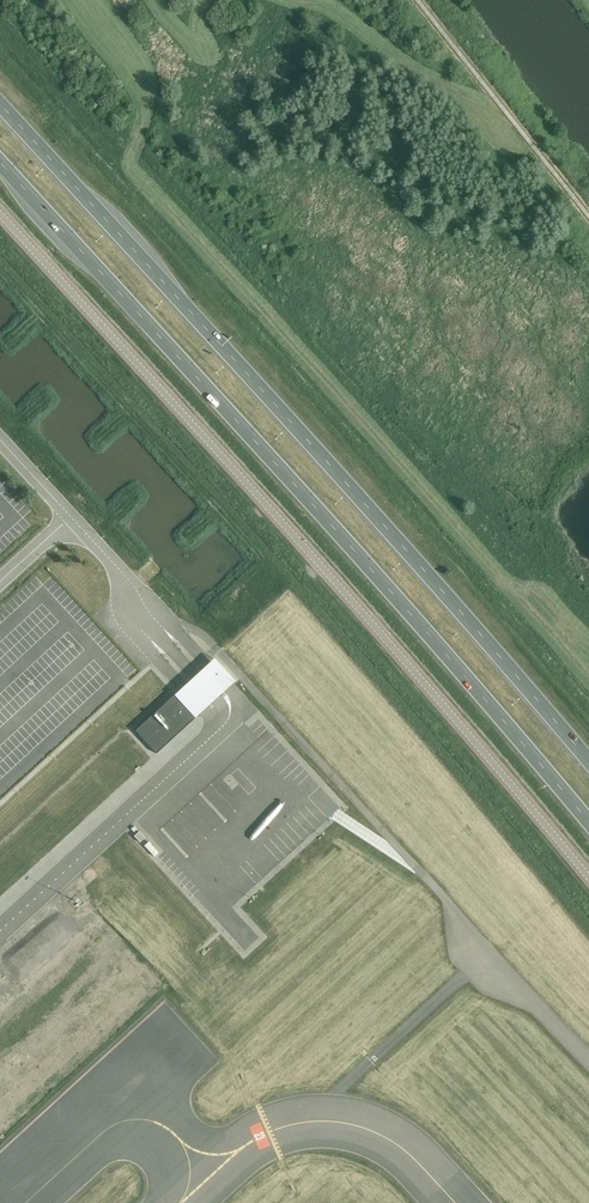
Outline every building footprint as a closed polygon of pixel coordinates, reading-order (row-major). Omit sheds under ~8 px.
[(174,695),(195,717),(216,698),(229,686),(235,681),(214,658),(208,664),(196,675),(174,695)] [(175,695),(136,731),(157,754),(196,718),(175,695)] [(134,836),(140,843),(145,838),(139,831),(134,836)] [(144,846),(154,856),(158,853),(148,842),(144,846)]
